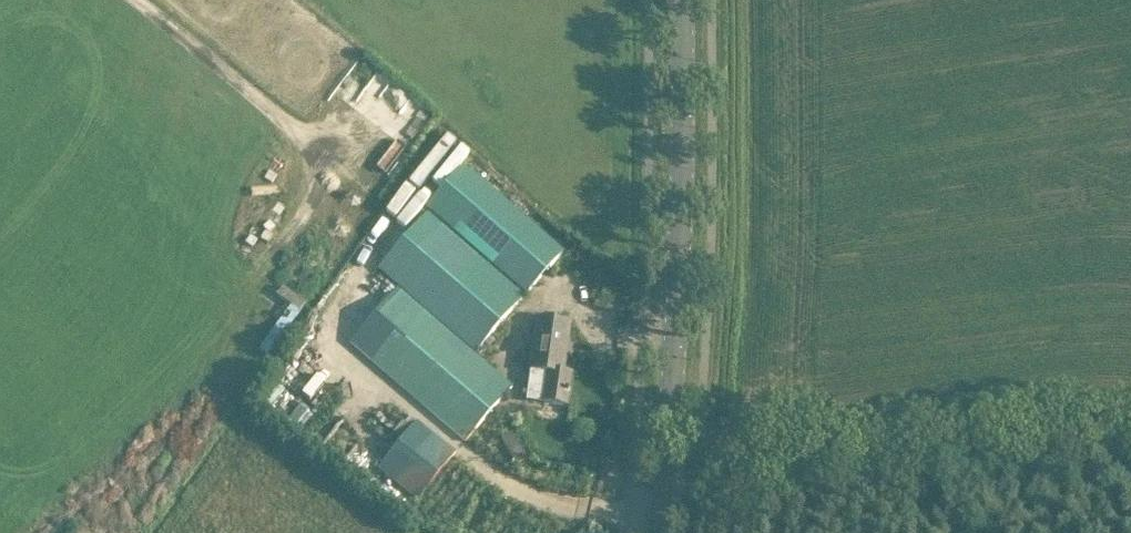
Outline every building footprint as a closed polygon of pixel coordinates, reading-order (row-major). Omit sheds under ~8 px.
[(430,205),(530,291),(565,251),(465,165),(430,205)] [(370,259),(478,352),(525,299),(417,206),(370,259)] [(397,291),(352,343),(467,441),(512,389),(397,291)] [(538,321),(527,400),(566,406),(571,375),(562,373),(569,325),(538,321)] [(341,381),(329,392),(339,402),(351,391),(341,381)] [(455,453),(415,421),(379,469),(417,500),(455,453)]
